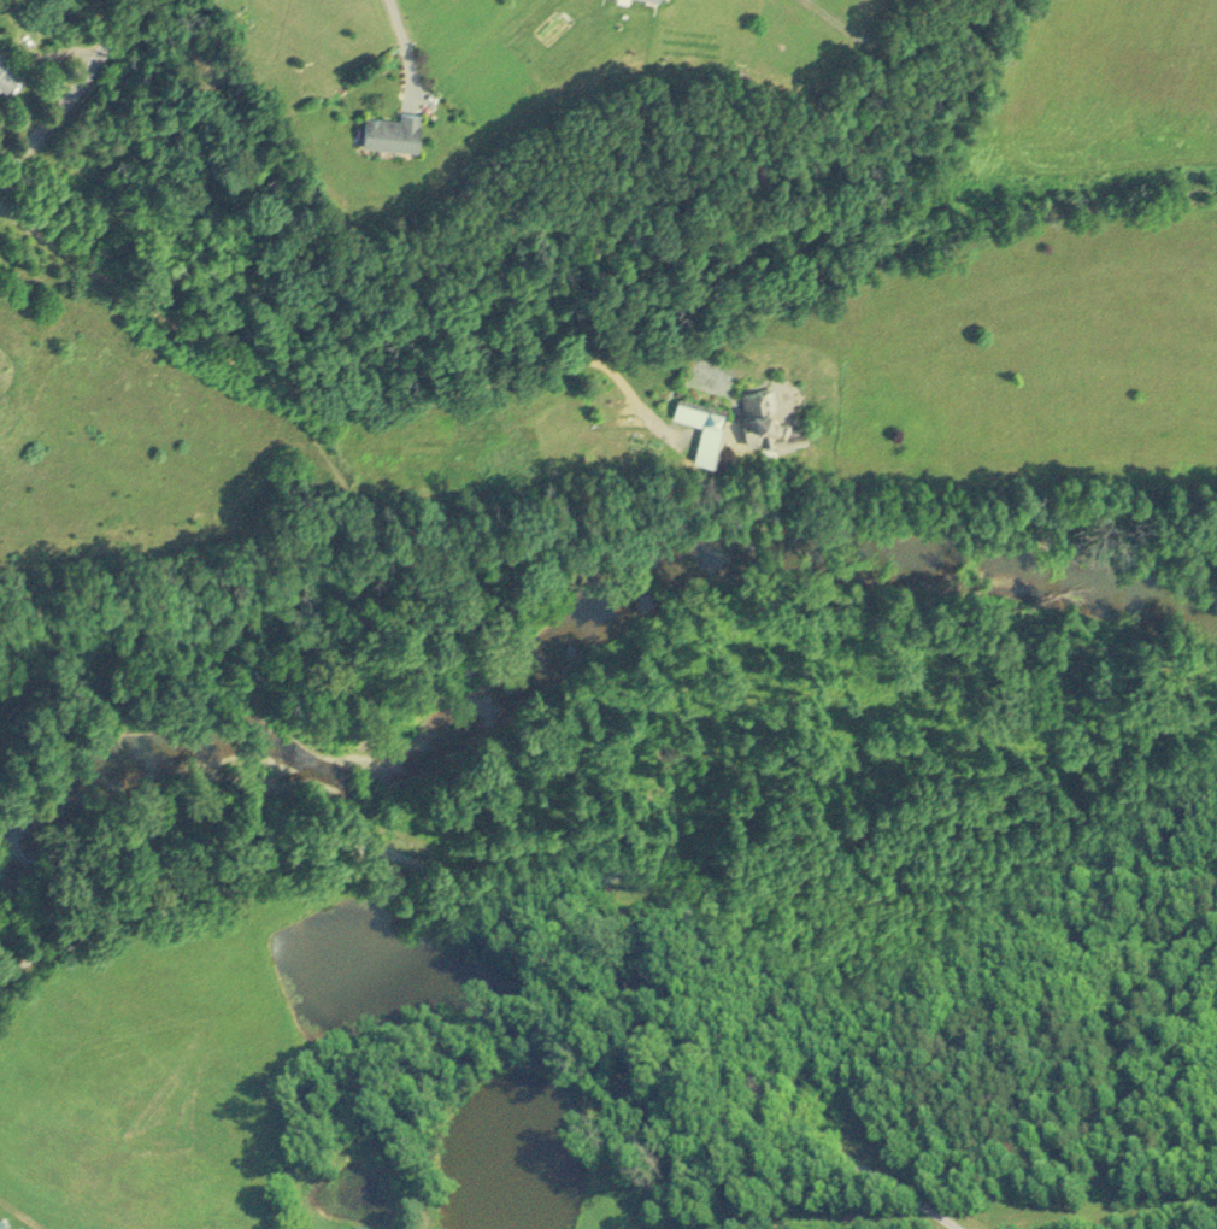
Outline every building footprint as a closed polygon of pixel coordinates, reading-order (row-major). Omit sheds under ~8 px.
[(11,55),(0,61),(0,100),(27,86),(11,55)] [(423,111),(402,110),(401,117),(366,115),(365,145),(422,147),(423,111)] [(675,418),(704,424),(697,458),(717,462),(728,409),(679,399),(675,418)]
